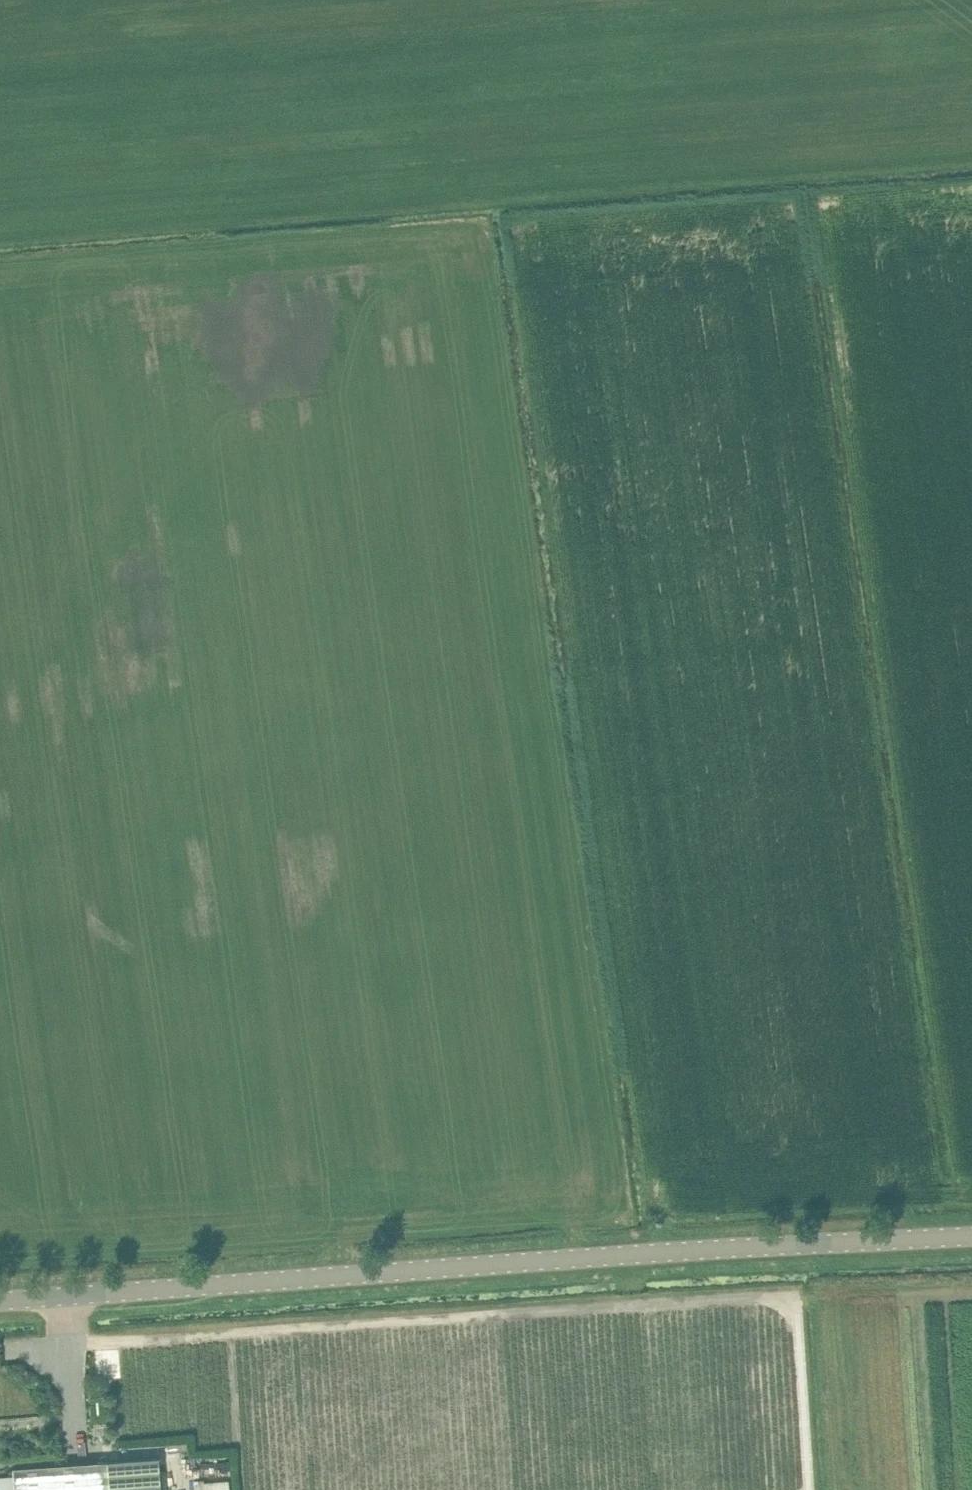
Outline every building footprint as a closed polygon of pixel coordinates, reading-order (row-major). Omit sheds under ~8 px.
[(159,1458),(13,1469),(15,1489),(161,1489),(159,1458)]
